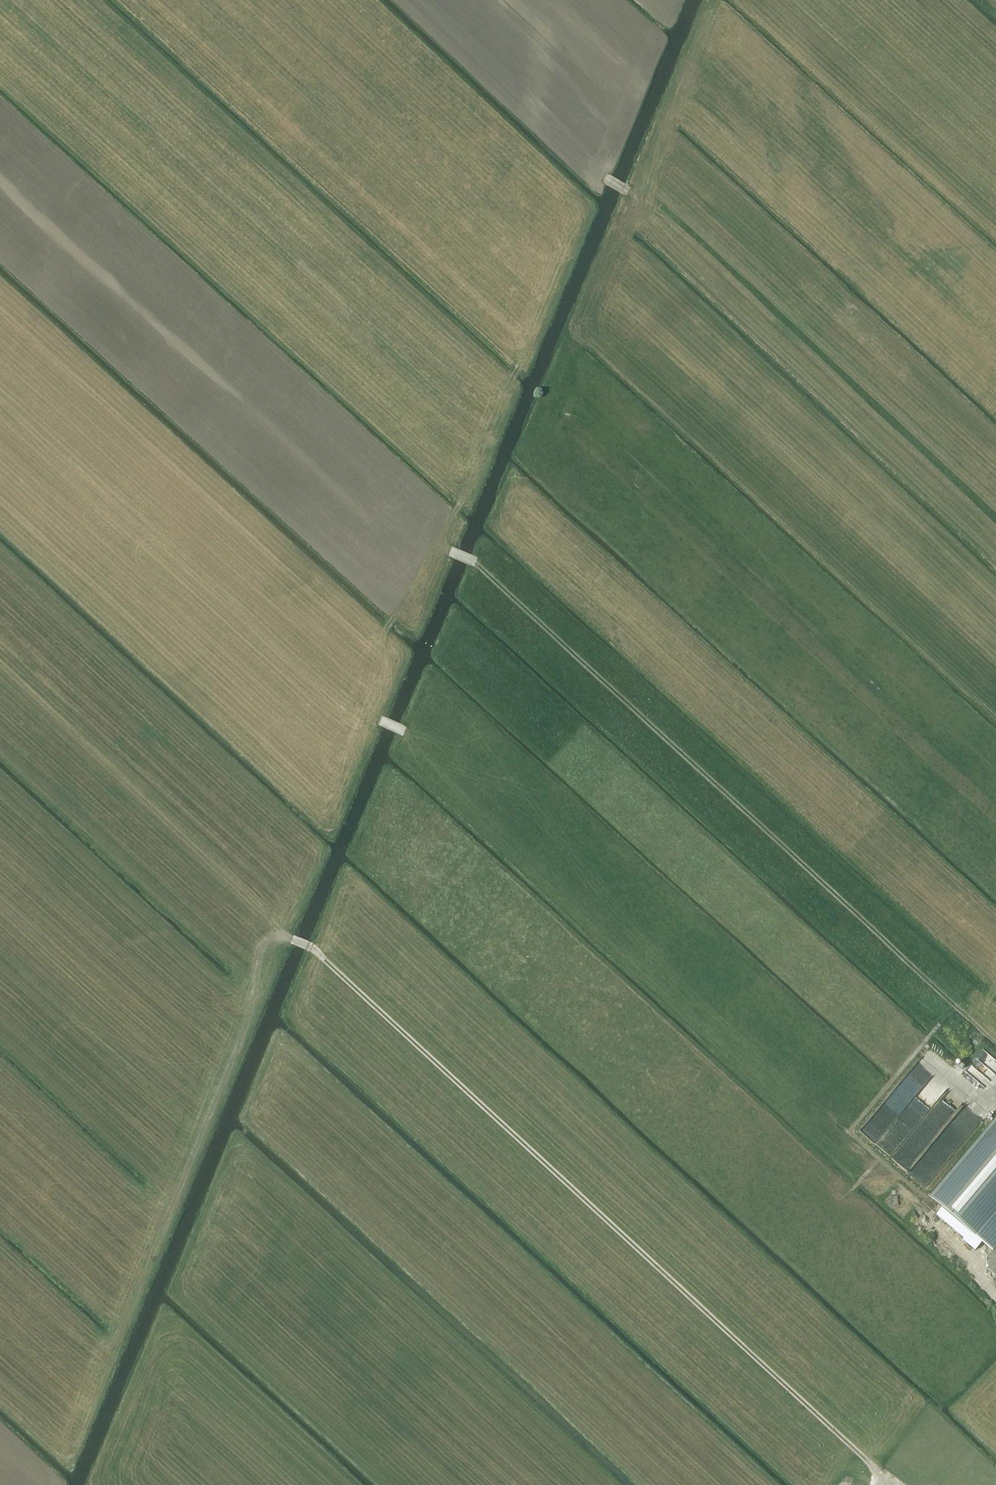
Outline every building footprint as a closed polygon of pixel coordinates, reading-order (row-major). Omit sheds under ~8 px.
[(931,1199),(977,1237),(993,1251),(995,1247),(995,1121),(931,1199)]
